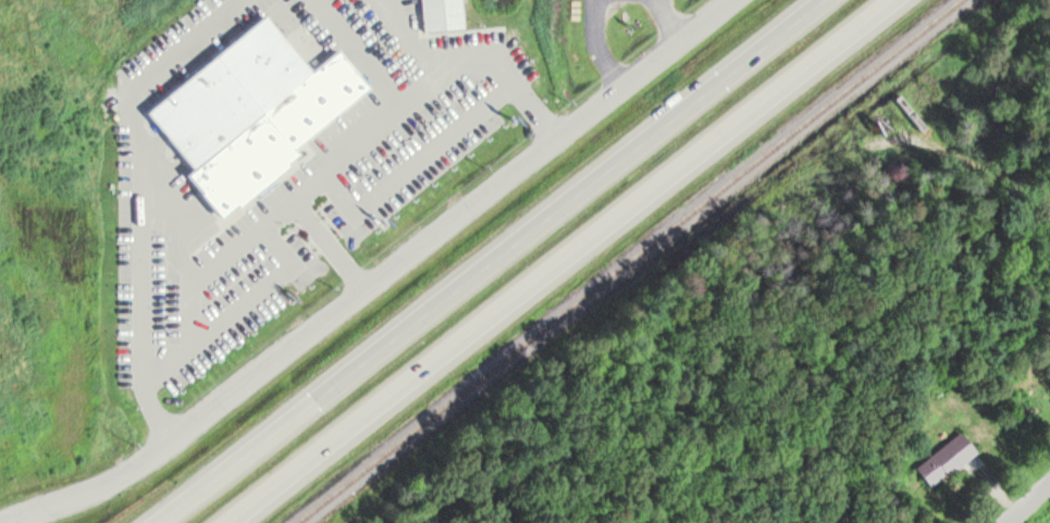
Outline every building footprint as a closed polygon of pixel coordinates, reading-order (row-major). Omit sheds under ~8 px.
[(460,0),(419,0),(420,31),(462,29),(460,0)] [(914,466),(929,487),(976,452),(960,431),(914,466)]
